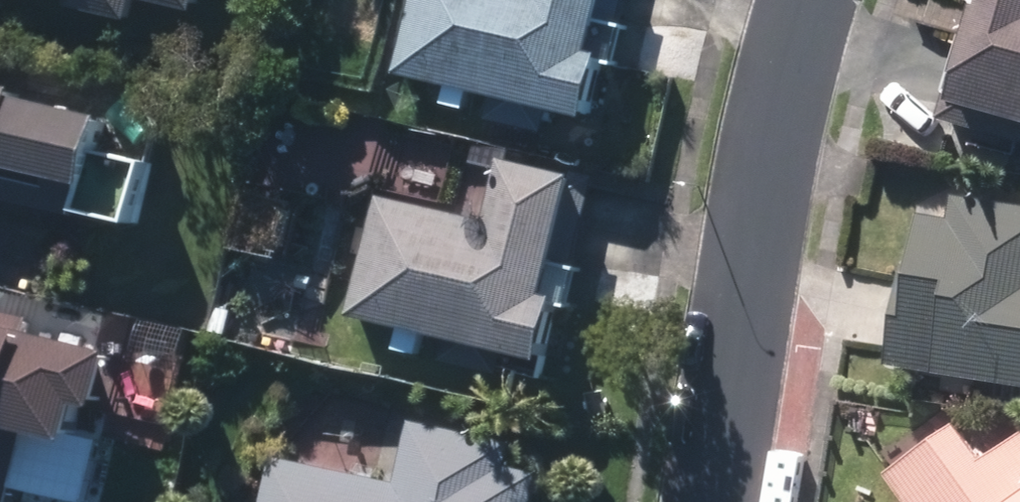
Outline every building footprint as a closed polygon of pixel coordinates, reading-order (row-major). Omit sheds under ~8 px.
[(77,10),(138,23),(143,1),(206,15),(209,0),(80,0),(77,10)] [(401,74),(491,94),(484,119),(550,133),(556,108),(606,119),(620,53),(625,55),(630,26),(621,25),(627,0),(417,0),(401,74)] [(982,1),(974,27),(973,32),(971,39),(965,58),(948,116),(1019,137),(1019,0),(980,0),(982,1)] [(87,220),(88,214),(137,225),(146,227),(160,167),(109,155),(117,123),(105,121),(29,104),(32,93),(26,92),(0,86),(0,200),(87,220)] [(382,197),(355,316),(445,337),(439,361),(505,375),(510,351),(556,361),(569,301),(578,302),(585,267),(577,264),(596,180),(507,159),(493,222),(382,197)] [(910,268),(895,368),(1019,386),(1019,206),(960,198),(957,221),(928,218),(920,270),(914,270),(910,268)] [(0,310),(0,501),(15,501),(31,432),(88,445),(97,405),(117,410),(130,354),(40,333),(42,320),(0,310)] [(414,424),(401,484),(274,457),(265,501),(541,501),(547,472),(515,466),(519,446),(414,424)] [(998,462),(972,426),(904,475),(923,501),(1019,501),(1019,445),(998,462)]
